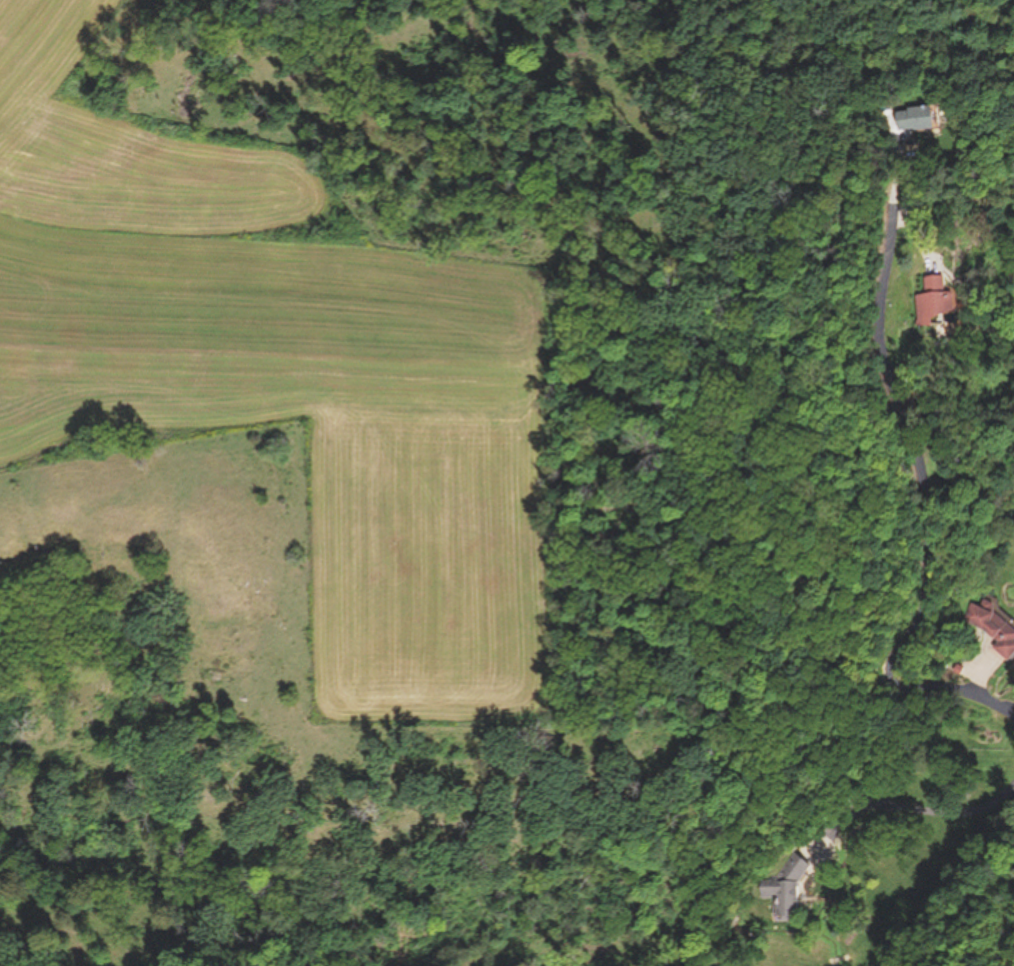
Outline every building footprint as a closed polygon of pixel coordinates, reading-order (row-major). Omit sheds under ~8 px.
[(899,115),(900,129),(912,128),(913,133),(941,130),(939,108),(913,110),(913,114),(899,115)] [(931,279),(933,294),(920,295),(924,327),(944,325),(943,316),(968,313),(966,292),(955,293),(953,276),(931,279)] [(987,608),(978,606),(971,622),(996,633),(1005,641),(999,649),(1013,662),(1013,623),(997,611),(1000,605),(989,602),(987,608)] [(798,855),(815,870),(803,884),(805,918),(798,918),(799,923),(783,924),(782,901),(765,901),(764,883),(780,882),(777,879),(798,855)]
